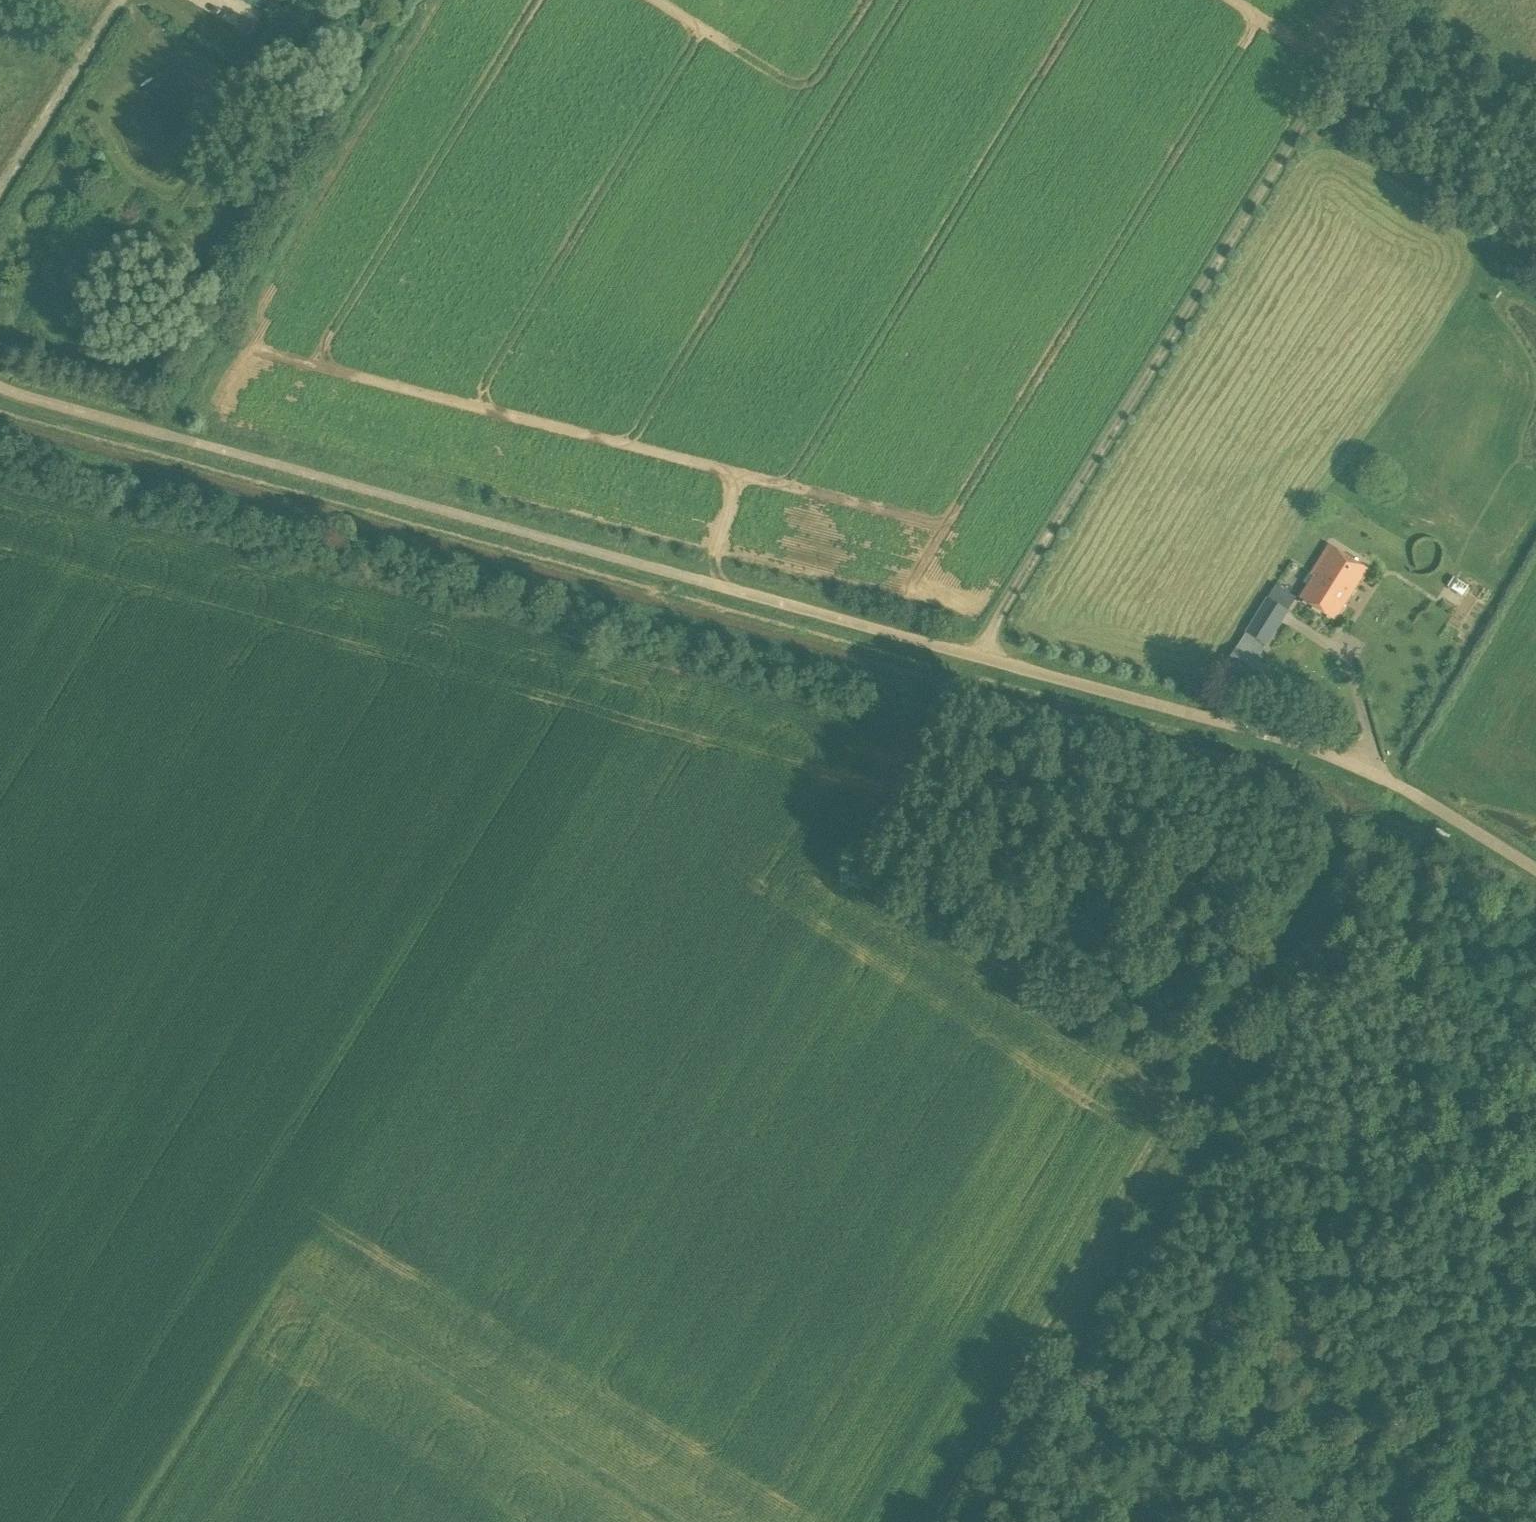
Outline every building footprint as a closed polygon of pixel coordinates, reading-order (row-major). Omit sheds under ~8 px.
[(1313,577),(1299,600),(1332,621),(1363,570),(1327,548),(1310,576),(1313,577)] [(1456,590),(1472,598),(1478,588),(1462,579),(1456,590)] [(1266,645),(1288,610),(1267,597),(1245,631),(1266,645)] [(1247,700),(1268,667),(1236,647),(1216,680),(1247,700)]
